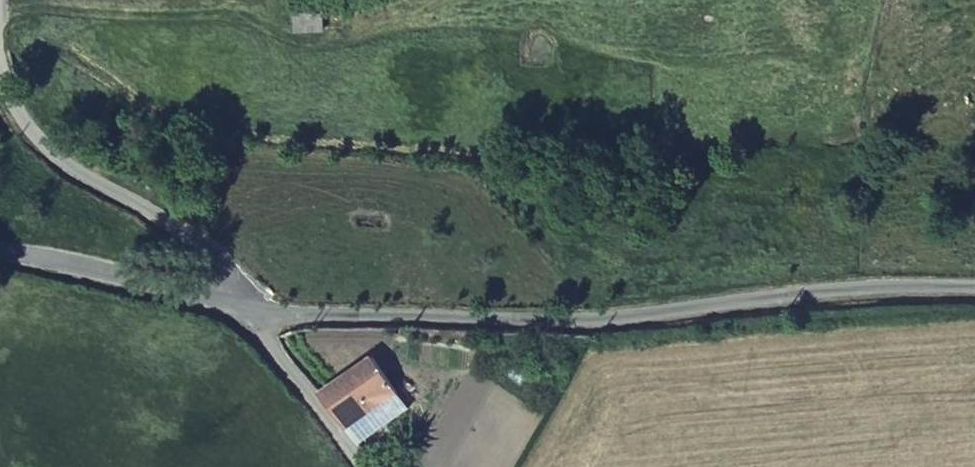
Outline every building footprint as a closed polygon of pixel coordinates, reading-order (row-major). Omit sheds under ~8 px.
[(371,355),(321,392),(348,428),(354,423),(358,427),(402,393),(371,355)]
